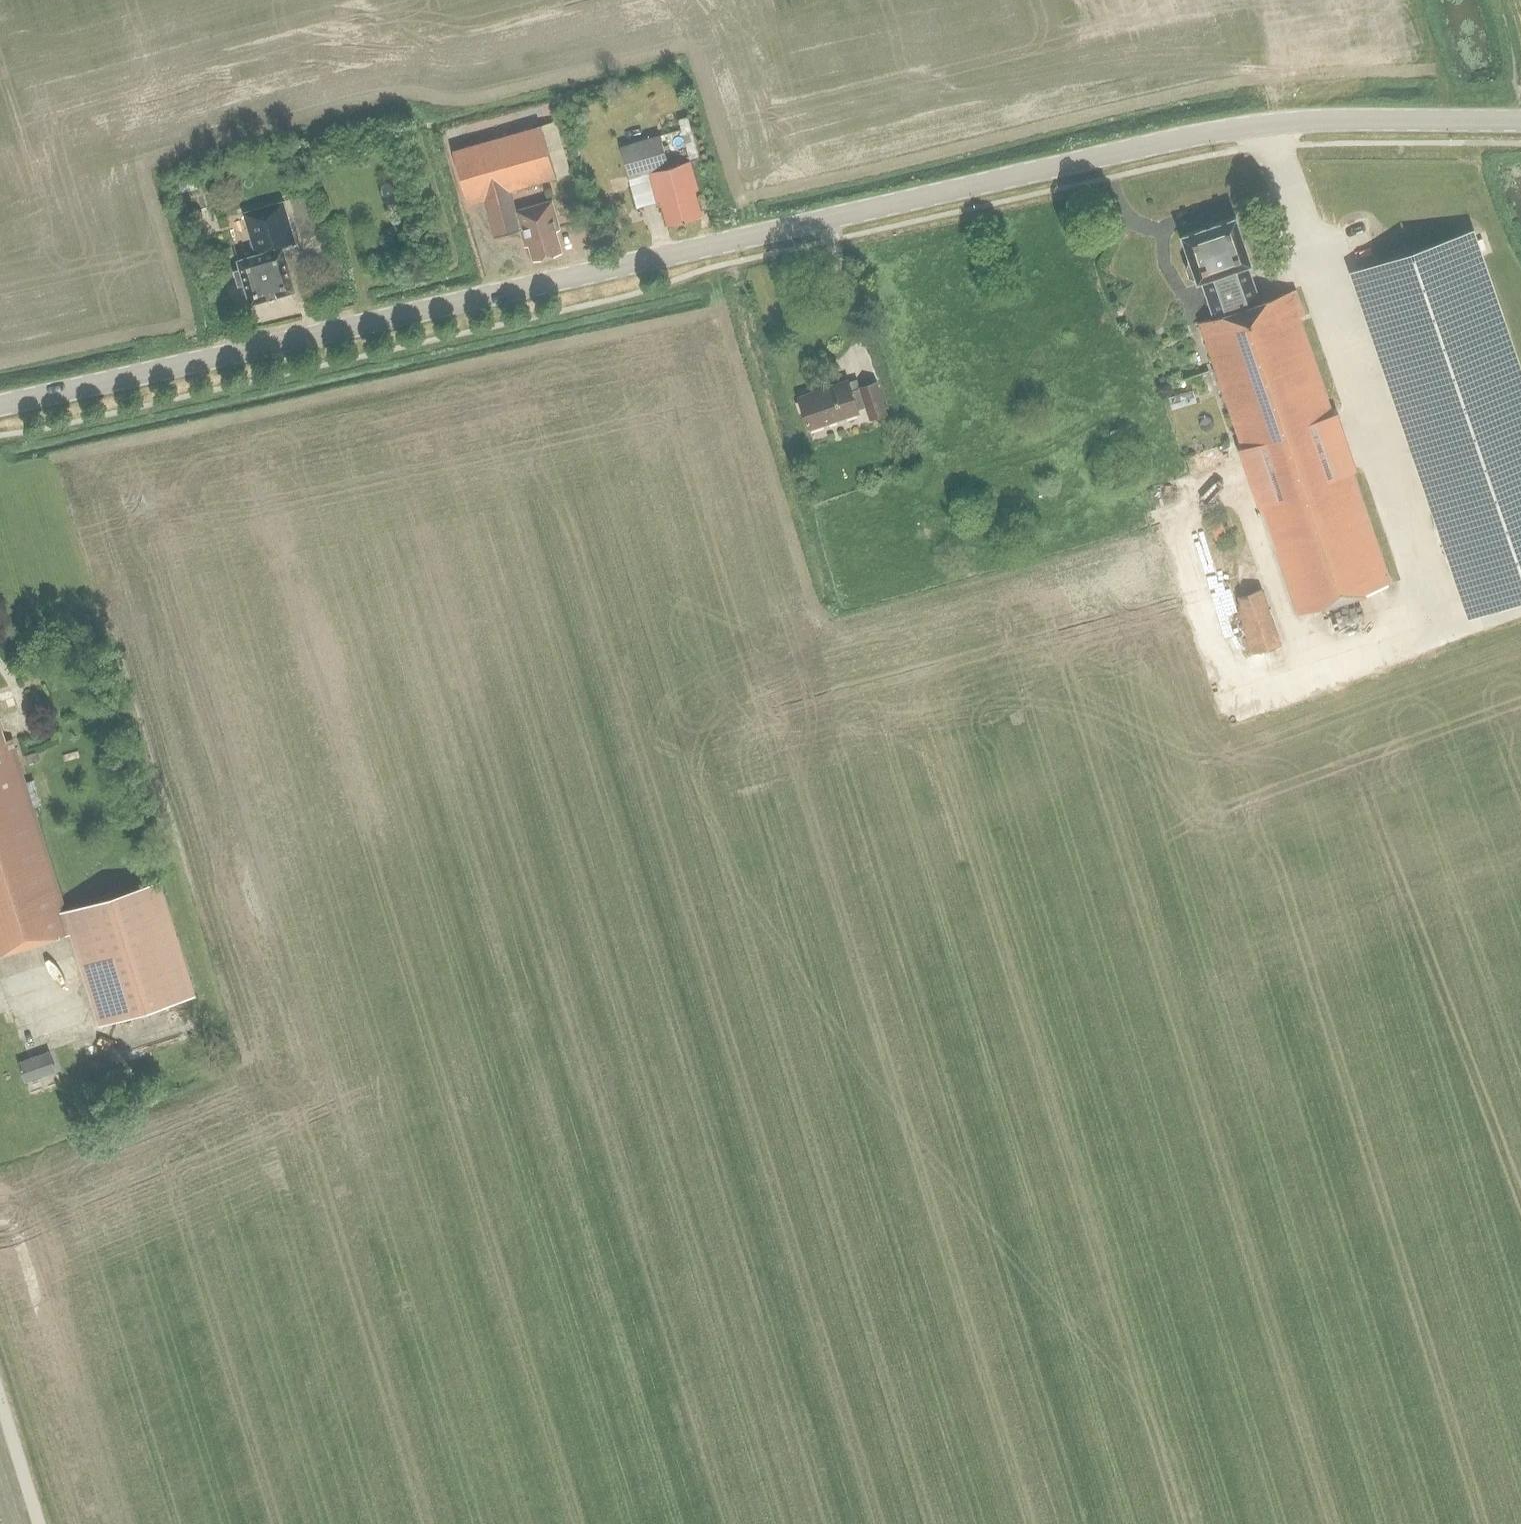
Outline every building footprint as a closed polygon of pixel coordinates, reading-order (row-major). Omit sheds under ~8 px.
[(690,161),(702,157),(690,119),(678,123),(690,161)] [(553,124),(512,136),(453,153),(467,204),(483,200),(494,237),(519,230),(523,242),(527,241),(533,260),(562,251),(557,233),(561,232),(552,202),(516,212),(511,192),(568,176),(553,124)] [(667,227),(697,219),(691,196),(696,195),(688,164),(667,169),(659,141),(621,151),(629,180),(648,175),(656,205),(661,205),(667,227)] [(281,250),(294,246),(282,205),(243,216),(254,257),(237,262),(240,272),(234,274),(238,288),(244,287),(249,305),(293,292),(281,250)] [(1299,615),(1391,584),(1300,319),(1306,316),(1296,290),(1262,302),(1249,263),(1253,261),(1238,217),(1183,236),(1191,259),(1188,268),(1193,277),(1200,280),(1203,279),(1215,319),(1201,324),(1299,615)] [(1363,273),(1473,608),(1520,592),(1520,387),(1472,237),(1363,273)] [(873,419),(888,414),(877,380),(860,385),(861,388),(854,391),(850,379),(799,396),(810,429),(862,413),(861,407),(868,404),(873,419)] [(1223,522),(1211,526),(1216,540),(1228,536),(1223,522)] [(1263,588),(1233,599),(1252,654),(1282,643),(1263,588)] [(27,782),(13,738),(6,740),(0,720),(0,956),(72,934),(34,806),(41,804),(34,780),(27,782)] [(37,755),(27,758),(29,765),(39,763),(37,755)] [(102,1029),(198,1000),(162,886),(67,914),(102,1029)] [(46,1055),(41,1040),(10,1049),(15,1064),(46,1055)]
